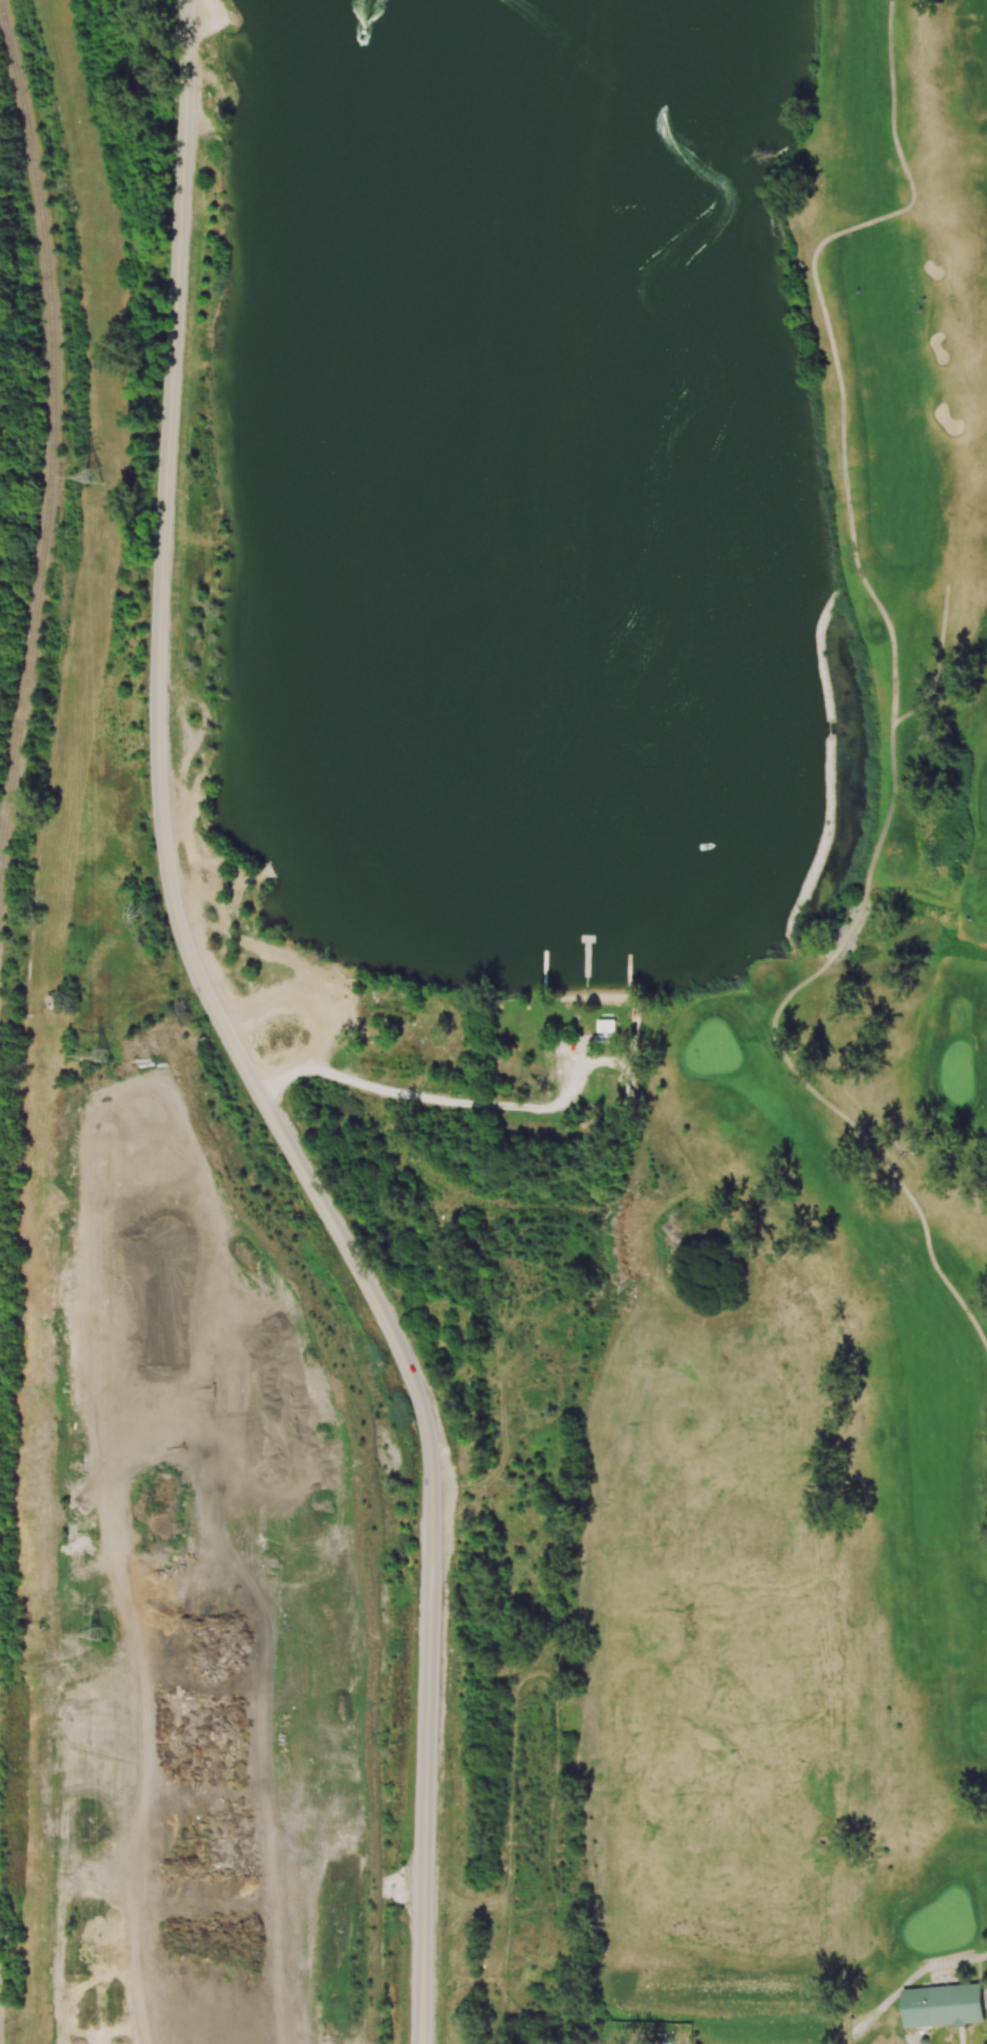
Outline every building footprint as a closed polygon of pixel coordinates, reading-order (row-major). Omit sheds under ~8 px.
[(615,1020),(597,1019),(597,1032),(615,1033),(615,1020)] [(903,2026),(901,1989),(982,1984),(985,2021),(903,2026)]
